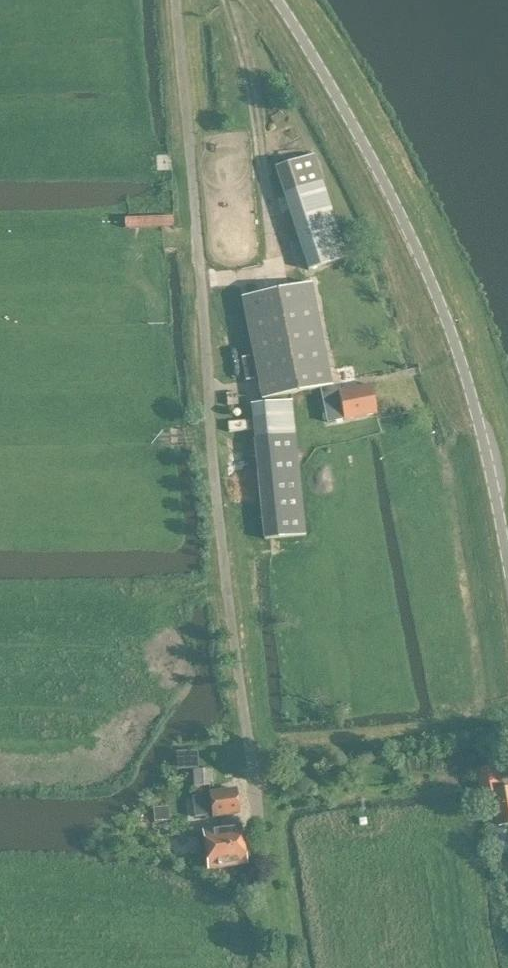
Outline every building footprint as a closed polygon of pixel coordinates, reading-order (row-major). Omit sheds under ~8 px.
[(276,166),(309,269),(347,257),(313,154),(276,166)] [(129,228),(139,228),(161,227),(160,212),(129,213),(129,228)] [(264,393),(307,384),(334,378),(313,276),(243,290),(264,393)] [(320,388),(327,422),(343,419),(343,420),(376,413),(370,384),(339,390),(338,385),(320,388)] [(304,536),(294,434),(291,398),(251,402),(264,539),(304,536)] [(477,770),(482,795),(492,793),(498,826),(507,825),(507,789),(504,790),(500,767),(477,770)] [(210,769),(192,770),(193,786),(211,785),(210,769)] [(209,792),(213,816),(239,812),(236,789),(209,792)] [(203,795),(192,796),(194,816),(206,815),(203,795)] [(163,806),(153,807),(154,821),(169,819),(167,806),(163,806)] [(366,825),(365,818),(358,819),(359,826),(366,825)] [(241,825),(201,831),(207,869),(246,864),(241,825)] [(507,855),(507,841),(506,830),(493,832),(498,856),(507,855)]
